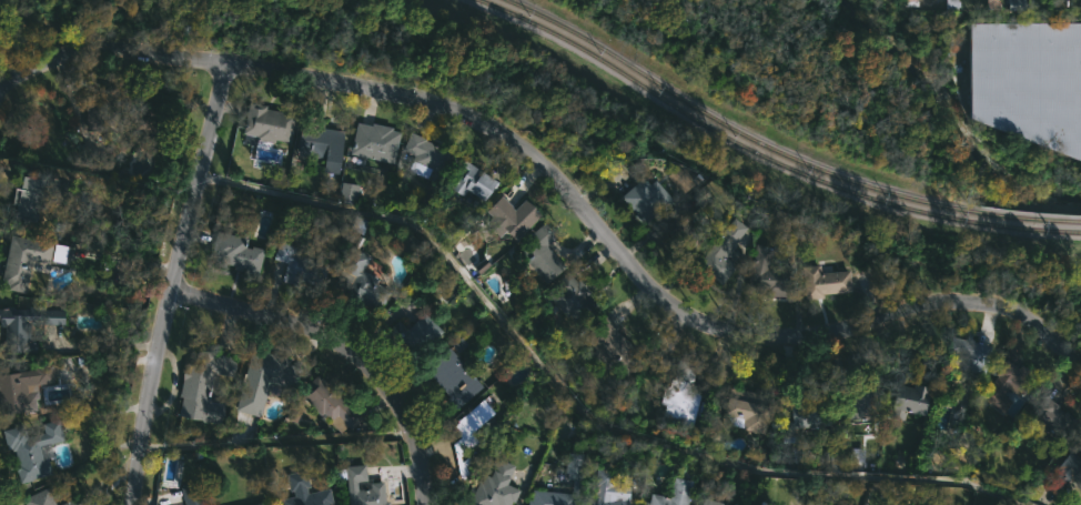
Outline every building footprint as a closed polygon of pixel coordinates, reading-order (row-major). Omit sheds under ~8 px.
[(944,8),(956,8),(956,0),(945,0),(944,8)] [(1023,10),(1024,0),(1007,0),(1007,10),(1023,10)] [(969,21),(1080,21),(1080,161),(968,118),(969,21)] [(99,131),(84,130),(84,95),(98,95),(98,89),(143,89),(143,127),(99,127),(99,131)] [(294,114),(287,143),(240,133),(241,128),(239,127),(240,123),(241,123),(245,101),(264,105),(263,109),(294,114)] [(342,130),(335,173),(321,171),(322,158),(303,155),(310,115),(325,118),(323,128),(342,130)] [(361,123),(390,127),(388,131),(396,132),(392,162),(363,158),(362,165),(347,163),(350,153),(348,153),(353,122),(361,123)] [(423,140),(427,142),(427,140),(446,149),(435,174),(411,162),(414,155),(402,150),(410,132),(423,139),(423,140)] [(494,182),(484,198),(469,188),(462,198),(447,188),(457,172),(455,170),(462,160),(494,182)] [(671,179),(680,182),(683,170),(675,167),(671,179)] [(37,194),(32,221),(11,216),(18,176),(32,179),(29,192),(37,194)] [(641,178),(647,184),(653,179),(667,195),(639,220),(618,196),(641,178)] [(358,185),(340,183),(338,201),(356,202),(358,185)] [(512,209),(521,200),(536,215),(513,239),(484,210),(498,195),(512,209)] [(693,229),(673,246),(656,228),(676,210),(693,229)] [(734,242),(730,245),(728,244),(720,254),(737,267),(723,286),(695,264),(731,218),(745,228),(734,242)] [(563,266),(545,283),(513,248),(542,222),(555,236),(545,245),(563,266)] [(243,246),(250,249),(251,246),(263,250),(256,273),(241,269),(241,271),(212,262),(214,253),(210,252),(215,230),(245,239),(243,246)] [(21,293),(0,288),(0,268),(8,235),(32,240),(32,239),(47,241),(46,243),(50,243),(46,264),(41,263),(40,271),(33,269),(34,262),(28,261),(21,293)] [(330,263),(325,280),(303,273),(299,287),(281,283),(286,263),(272,259),(277,241),(295,246),(293,253),(330,263)] [(791,269),(787,297),(746,292),(752,245),(771,248),(769,265),(791,269)] [(367,257),(360,270),(376,280),(373,284),(391,294),(381,312),(343,290),(351,276),(336,267),(340,262),(337,261),(340,256),(342,257),(348,246),(367,257)] [(818,266),(819,273),(847,270),(849,292),(805,300),(800,266),(818,264),(818,266)] [(568,275),(574,281),(575,279),(586,291),(584,294),(592,302),(570,322),(547,297),(556,290),(552,285),(565,272),(568,275)] [(6,324),(0,324),(0,307),(34,307),(34,324),(26,323),(26,342),(32,342),(32,353),(6,352),(6,324)] [(437,329),(405,358),(382,333),(397,320),(405,329),(423,312),(437,329)] [(641,355),(623,377),(602,358),(599,361),(589,352),(593,349),(582,340),(603,315),(616,327),(614,331),(641,355)] [(989,346),(981,375),(942,364),(950,335),(989,346)] [(1032,387),(1021,401),(1007,388),(1002,394),(1012,403),(1003,415),(980,396),(996,377),(992,375),(1000,365),(994,362),(1007,345),(1029,363),(1024,368),(1027,371),(1021,378),(1032,387)] [(482,386),(455,411),(421,371),(448,347),(482,386)] [(290,360),(284,382),(271,377),(261,417),(235,412),(251,350),(290,360)] [(231,357),(228,376),(211,373),(205,402),(221,405),(219,424),(173,416),(182,361),(191,363),(193,351),(231,357)] [(697,364),(690,392),(700,394),(691,428),(661,421),(664,412),(658,410),(664,388),(668,390),(670,380),(673,380),(678,360),(697,364)] [(36,408),(0,414),(0,375),(32,370),(31,367),(51,364),(53,382),(31,385),(36,408)] [(316,374),(323,383),(327,380),(362,417),(341,435),(322,414),(319,417),(306,404),(314,397),(304,385),(316,374)] [(925,387),(919,415),(887,407),(892,384),(908,387),(909,384),(925,387)] [(769,397),(760,433),(740,428),(740,425),(739,424),(740,418),(721,413),(728,386),(769,397)] [(863,418),(847,420),(845,400),(858,397),(857,390),(876,387),(878,414),(863,416),(863,418)] [(1067,416),(1057,428),(1043,418),(1039,424),(1028,415),(1042,395),(1057,406),(1055,407),(1067,416)] [(478,443),(465,454),(446,432),(483,400),(493,412),(469,433),(478,443)] [(825,402),(826,408),(837,407),(837,416),(828,417),(828,424),(790,427),(789,404),(825,402)] [(59,434),(61,440),(37,446),(40,459),(44,458),(49,474),(29,478),(29,481),(16,484),(11,465),(14,465),(11,448),(6,450),(1,430),(21,424),(24,436),(41,433),(39,424),(55,420),(59,434)] [(1069,448),(1080,458),(1080,488),(1069,478),(1059,492),(1044,482),(1069,448)] [(572,480),(572,493),(580,493),(582,454),(566,453),(565,479),(572,480)] [(508,502),(507,504),(467,504),(476,482),(478,483),(482,474),(487,476),(496,458),(513,465),(512,467),(504,485),(517,489),(512,503),(508,502)] [(387,502),(388,504),(350,504),(350,503),(345,504),(343,483),(346,483),(344,467),(364,465),(366,478),(366,484),(382,483),(384,502),(387,502)] [(627,497),(627,504),(585,504),(586,494),(594,495),(594,468),(612,468),(612,484),(616,485),(620,487),(626,493),(627,497)] [(331,504),(283,504),(282,499),(294,497),(293,491),(289,492),(284,475),(306,469),(311,486),(306,487),(307,493),(329,488),(332,504),(331,504)] [(688,491),(686,504),(642,504),(643,503),(648,503),(650,494),(668,497),(671,477),(690,481),(688,491)] [(184,504),(202,504),(198,483),(181,487),(184,504)] [(51,502),(53,504),(23,504),(20,498),(44,487),(51,502)] [(573,494),(572,504),(525,504),(525,499),(529,499),(529,489),(573,494)]
